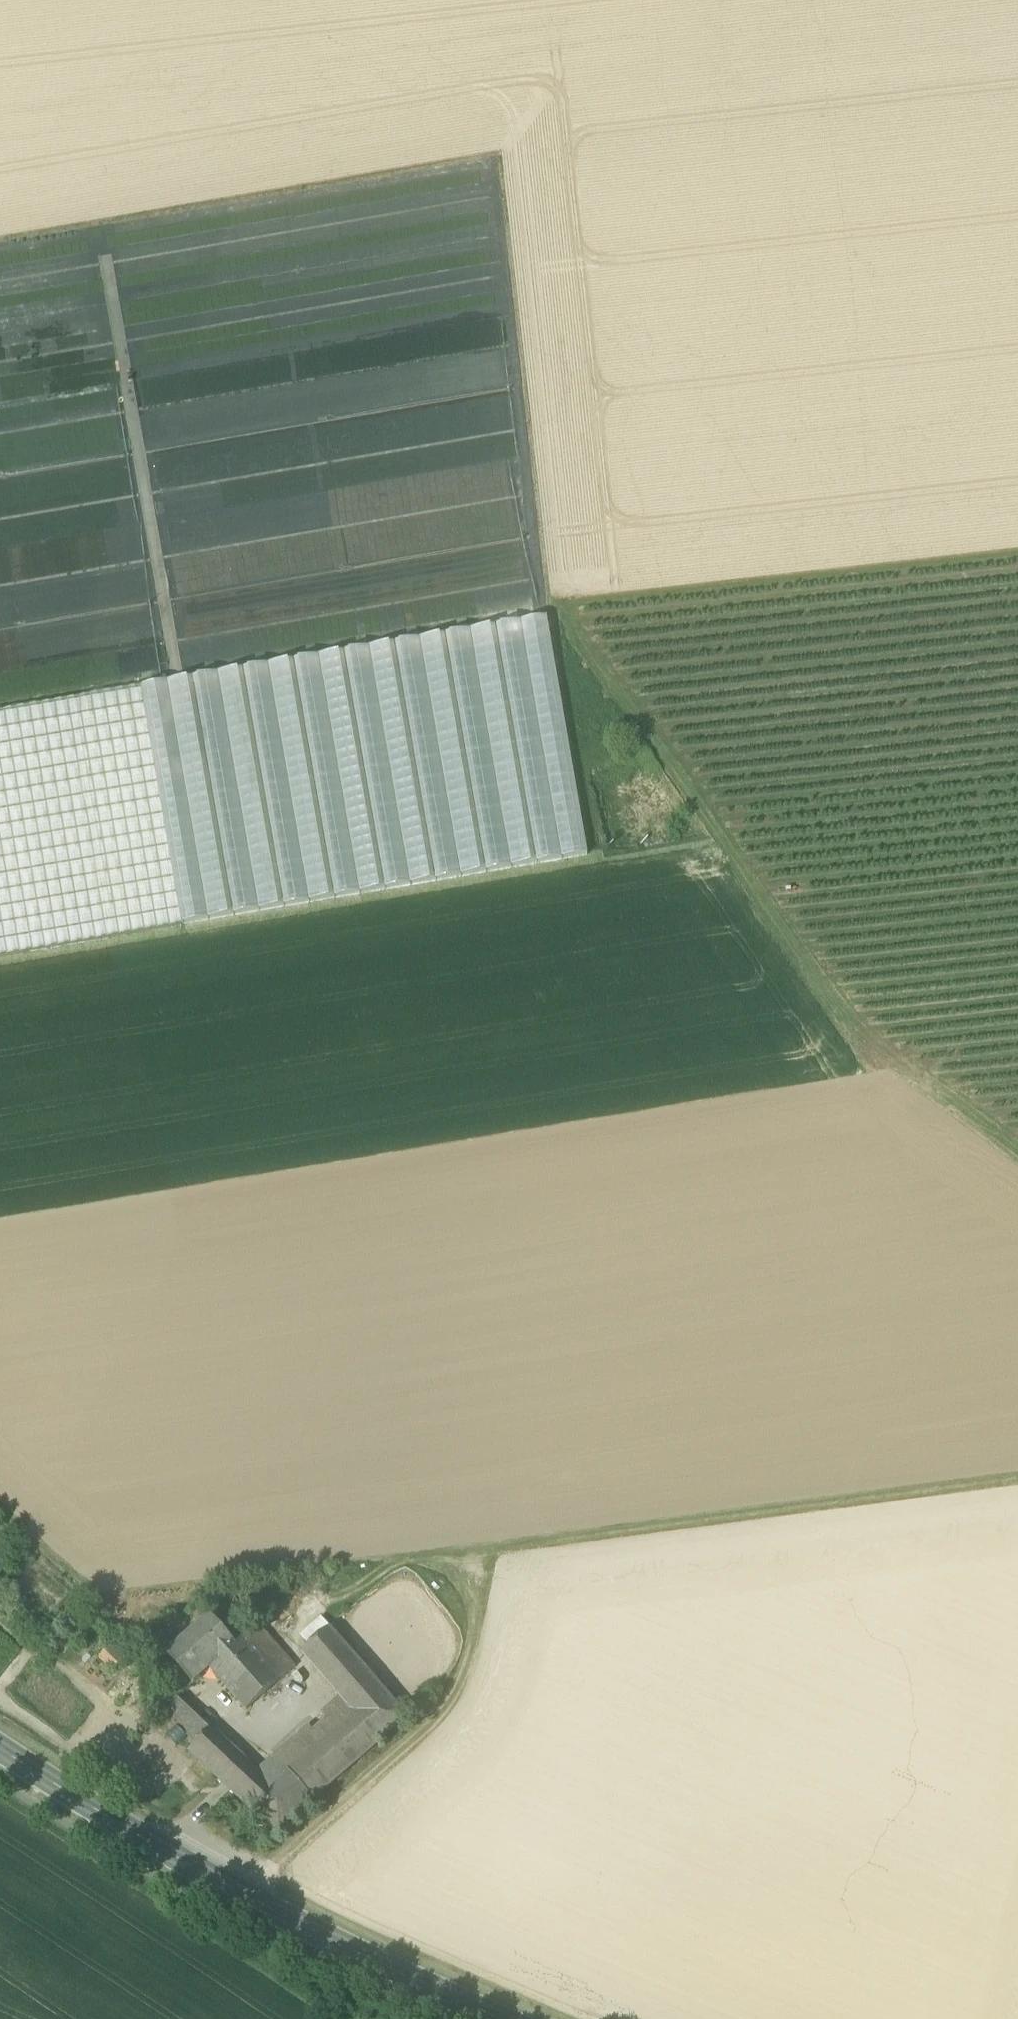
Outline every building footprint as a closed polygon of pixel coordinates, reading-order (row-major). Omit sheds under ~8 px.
[(547,619),(142,688),(183,925),(587,855),(547,619)] [(183,925),(142,688),(0,712),(0,957),(183,925)] [(168,1655),(194,1684),(211,1670),(236,1648),(235,1647),(210,1618),(168,1655)] [(322,1620),(302,1638),(309,1647),(330,1629),(322,1620)] [(258,1626),(235,1647),(236,1648),(211,1670),(247,1711),(296,1669),(258,1626)] [(408,1720),(330,1629),(309,1647),(302,1653),(344,1701),(355,1714),(381,1744),(408,1720)] [(125,1661),(110,1647),(99,1658),(114,1672),(125,1661)] [(162,1711),(197,1745),(210,1730),(176,1698),(162,1711)] [(325,1718),(330,1722),(337,1731),(355,1714),(344,1701),(325,1718)] [(337,1731),(330,1722),(316,1735),(323,1743),(297,1765),(323,1794),(381,1744),(355,1714),(337,1731)] [(241,1759),(210,1730),(197,1745),(190,1752),(220,1781),(241,1759)] [(286,1753),(289,1756),(297,1765),(323,1743),(316,1735),(312,1730),(286,1753)] [(280,1753),(256,1774),(272,1788),(297,1765),(289,1756),(284,1757),(280,1753)] [(272,1788),(256,1774),(254,1772),(241,1759),(220,1781),(232,1792),(276,1834),(323,1794),(297,1765),(272,1788)]
